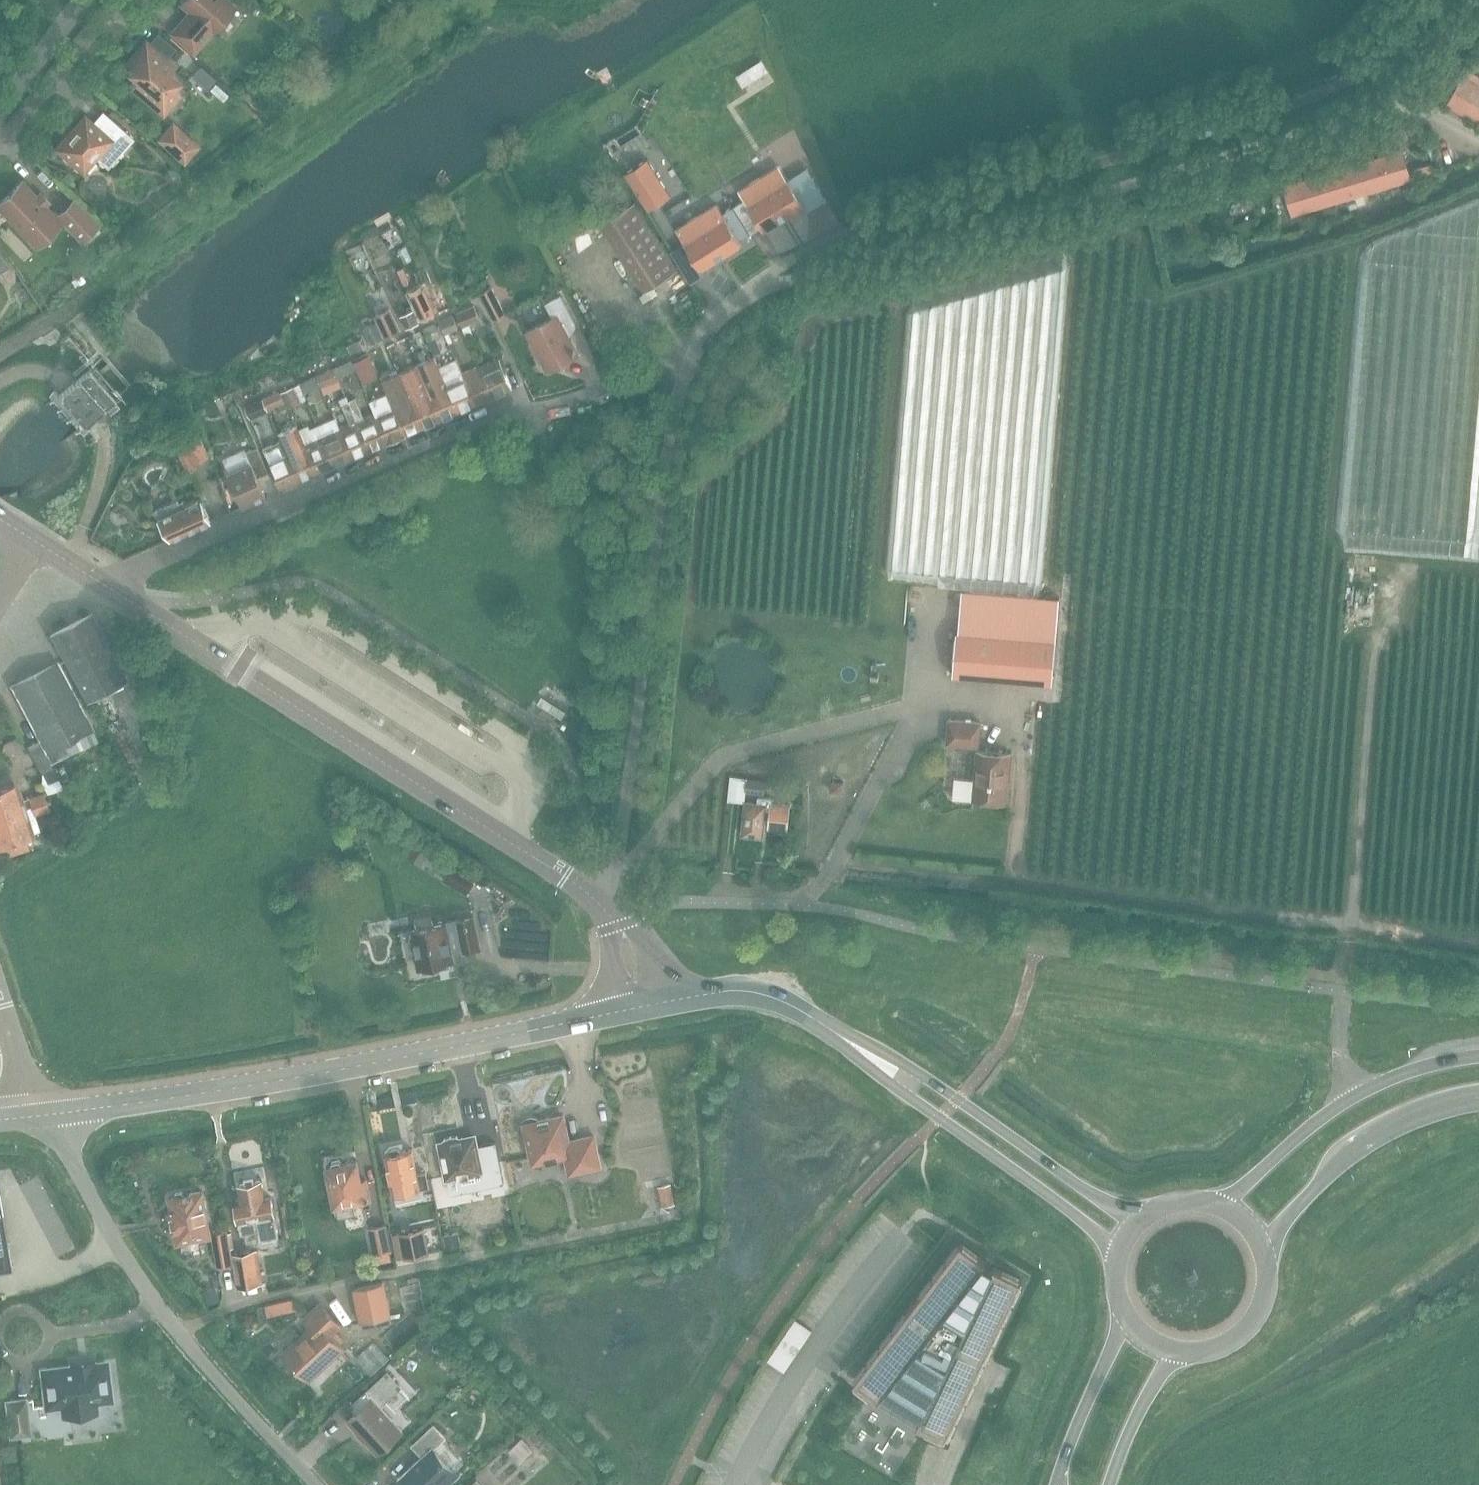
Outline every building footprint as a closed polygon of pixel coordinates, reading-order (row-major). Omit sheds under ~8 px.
[(213,29),(232,6),(225,0),(184,0),(182,2),(192,10),(174,31),(193,48),(211,27),(213,29)] [(165,60),(177,47),(158,31),(147,45),(146,44),(134,57),(141,63),(133,72),(141,79),(135,86),(163,110),(178,93),(171,87),(176,82),(167,74),(173,67),(165,60)] [(1478,121),(1478,82),(1463,74),(1447,103),(1478,121)] [(100,159),(125,131),(103,112),(93,123),(84,115),(56,147),(83,171),(96,156),(100,159)] [(157,138),(184,163),(201,144),(173,119),(157,138)] [(1284,183),(1293,214),(1413,178),(1403,147),(1284,183)] [(671,195),(651,165),(647,157),(625,172),(628,177),(648,209),(671,195)] [(744,198),(733,205),(750,232),(761,226),(764,230),(805,205),(788,178),(769,189),(761,176),(738,189),(744,198)] [(37,244),(59,223),(21,182),(0,202),(0,205),(37,244)] [(601,221),(644,289),(678,268),(635,200),(601,221)] [(59,214),(82,238),(96,225),(73,201),(59,214)] [(750,232),(733,205),(721,212),(724,217),(706,228),(698,214),(676,228),(701,269),(742,244),(739,239),(750,232)] [(678,293),(688,299),(695,287),(685,281),(678,293)] [(481,292),(494,318),(505,312),(492,287),(481,292)] [(540,355),(548,369),(578,353),(565,328),(576,322),(560,294),(545,302),(553,316),(527,330),(533,341),(530,343),(538,357),(540,355)] [(457,312),(463,325),(482,317),(475,303),(457,312)] [(375,312),(385,335),(402,328),(392,305),(375,312)] [(599,341),(610,363),(621,357),(610,335),(599,341)] [(353,357),(357,367),(358,367),(358,369),(373,363),(368,351),(353,357)] [(447,380),(443,372),(442,372),(435,355),(418,363),(429,387),(442,416),(460,408),(447,380)] [(482,363),(495,393),(512,385),(499,356),(482,363)] [(339,376),(357,367),(353,357),(334,366),(339,376)] [(424,424),(442,416),(429,387),(418,363),(401,370),(412,395),(424,424)] [(477,401),(495,393),(482,363),(464,371),(477,401)] [(323,385),(340,378),(339,376),(334,366),(318,373),(323,385)] [(58,393),(85,424),(115,399),(89,367),(58,393)] [(407,432),(424,424),(412,395),(401,370),(399,371),(384,378),(395,402),(407,432)] [(477,401),(464,371),(451,377),(448,370),(443,372),(447,380),(460,408),(477,401)] [(322,386),(323,385),(318,373),(299,381),(307,398),(308,398),(304,391),(321,383),(322,386)] [(389,440),(407,432),(395,402),(384,378),(383,378),(389,392),(372,400),(377,410),(389,440)] [(290,406),(307,398),(299,381),(283,389),(290,406)] [(289,406),(290,406),(283,389),(265,397),(270,409),(286,401),(289,406)] [(359,418),(350,399),(349,399),(347,395),(340,398),(350,421),(341,425),(355,455),(371,448),(359,418)] [(377,410),(372,400),(371,400),(375,410),(364,415),(355,396),(350,399),(359,418),(371,448),(389,440),(377,410)] [(251,417),(270,409),(265,397),(245,405),(251,417)] [(355,455),(341,425),(340,426),(336,417),(319,424),(324,433),(336,463),(355,455)] [(306,441),(300,428),(299,428),(297,424),(280,431),(288,449),(302,478),(319,471),(306,441)] [(319,471),(336,463),(324,433),(319,424),(310,428),(309,424),(300,428),(306,441),(319,471)] [(178,450),(189,473),(197,469),(193,461),(209,454),(196,428),(181,436),(185,446),(178,450)] [(281,488),(302,478),(288,449),(280,431),(279,432),(282,439),(264,447),(281,488)] [(259,476),(269,471),(258,445),(246,450),(244,449),(226,457),(225,459),(244,503),(266,493),(259,476)] [(172,537),(210,520),(201,497),(187,503),(184,498),(179,500),(178,498),(154,508),(172,537)] [(961,588),(958,630),(1056,638),(1060,596),(961,588)] [(65,652),(86,694),(120,677),(88,614),(54,631),(65,652)] [(956,630),(952,674),(1053,682),(1056,638),(958,630),(956,630)] [(47,753),(65,744),(62,738),(88,725),(55,663),(15,684),(44,740),(40,742),(47,753)] [(947,743),(979,745),(981,721),(949,718),(947,743)] [(51,762),(47,753),(40,742),(31,747),(42,769),(42,781),(48,792),(60,787),(50,765),(52,764),(51,762)] [(47,753),(51,762),(69,753),(65,744),(47,753)] [(1008,772),(1010,772),(1011,752),(977,749),(975,778),(955,776),(953,797),(1005,801),(1008,772)] [(743,790),(765,792),(766,777),(732,775),(730,799),(743,800),(743,790)] [(22,807),(14,782),(0,786),(0,814),(22,807)] [(31,805),(46,800),(44,792),(28,797),(31,805)] [(788,829),(790,804),(773,802),(773,798),(759,797),(758,804),(747,802),(743,834),(763,836),(764,825),(769,825),(769,827),(788,829)] [(46,800),(31,805),(33,813),(49,808),(46,800)] [(0,814),(0,844),(6,842),(10,854),(29,847),(26,839),(22,840),(21,837),(31,834),(22,807),(0,814)] [(443,878),(467,893),(478,875),(455,860),(443,878)] [(464,950),(480,947),(474,916),(404,930),(409,949),(414,948),(418,967),(422,966),(422,969),(430,970),(437,966),(437,963),(453,959),(451,949),(463,946),(464,950)] [(594,1135),(569,1140),(563,1114),(539,1120),(535,1118),(531,1117),(527,1118),(523,1120),(521,1124),(520,1128),(521,1133),(524,1136),(527,1139),(533,1163),(565,1155),(569,1173),(601,1166),(594,1135)] [(474,1135),(458,1138),(458,1135),(450,1134),(444,1137),(445,1141),(440,1142),(442,1147),(439,1149),(441,1156),(444,1157),(447,1175),(458,1173),(460,1184),(479,1180),(479,1183),(495,1179),(489,1150),(478,1153),(474,1135)] [(412,1147),(400,1150),(398,1147),(389,1149),(388,1153),(386,1153),(393,1192),(428,1185),(426,1171),(417,1173),(412,1147)] [(357,1159),(343,1162),(340,1159),(332,1160),(330,1164),(327,1165),(335,1202),(336,1201),(338,1211),(353,1208),(352,1205),(359,1203),(358,1198),(369,1195),(365,1178),(361,1179),(357,1159)] [(677,1170),(663,1173),(668,1194),(682,1191),(677,1170)] [(270,1195),(265,1196),(262,1178),(238,1183),(242,1201),(235,1202),(238,1216),(241,1231),(258,1228),(260,1238),(278,1235),(270,1195)] [(179,1238),(210,1232),(202,1190),(186,1193),(182,1190),(175,1192),(173,1195),(170,1196),(173,1207),(170,1208),(173,1227),(176,1226),(179,1238)] [(11,1265),(0,1199),(0,1266),(11,1265)] [(368,1227),(373,1253),(390,1250),(385,1224),(368,1227)] [(211,1232),(217,1266),(233,1263),(227,1229),(211,1232)] [(396,1233),(401,1256),(414,1253),(409,1230),(396,1233)] [(960,1239),(854,1378),(877,1396),(878,1397),(883,1390),(921,1413),(917,1421),(918,1421),(945,1435),(973,1376),(975,1374),(984,1354),(1021,1277),(993,1263),(993,1264),(985,1259),(985,1258),(960,1239)] [(233,1252),(240,1284),(259,1280),(253,1249),(233,1252)] [(355,1287),(361,1321),(389,1315),(383,1281),(355,1287)] [(284,1351),(309,1378),(343,1346),(330,1333),(341,1323),(321,1302),(304,1318),(311,1326),(284,1351)] [(75,1368),(45,1371),(49,1405),(64,1403),(65,1411),(94,1407),(93,1400),(109,1398),(105,1364),(91,1366),(75,1368)] [(357,1411),(348,1420),(377,1452),(402,1429),(380,1404),(400,1385),(387,1371),(351,1405),(357,1411)] [(8,1402),(12,1433),(28,1432),(24,1400),(8,1402)] [(399,1476),(408,1484),(438,1484),(442,1482),(445,1484),(446,1484),(459,1473),(434,1446),(445,1436),(434,1424),(413,1444),(423,1454),(399,1476)] [(521,1437),(509,1448),(521,1460),(533,1449),(521,1437)]
